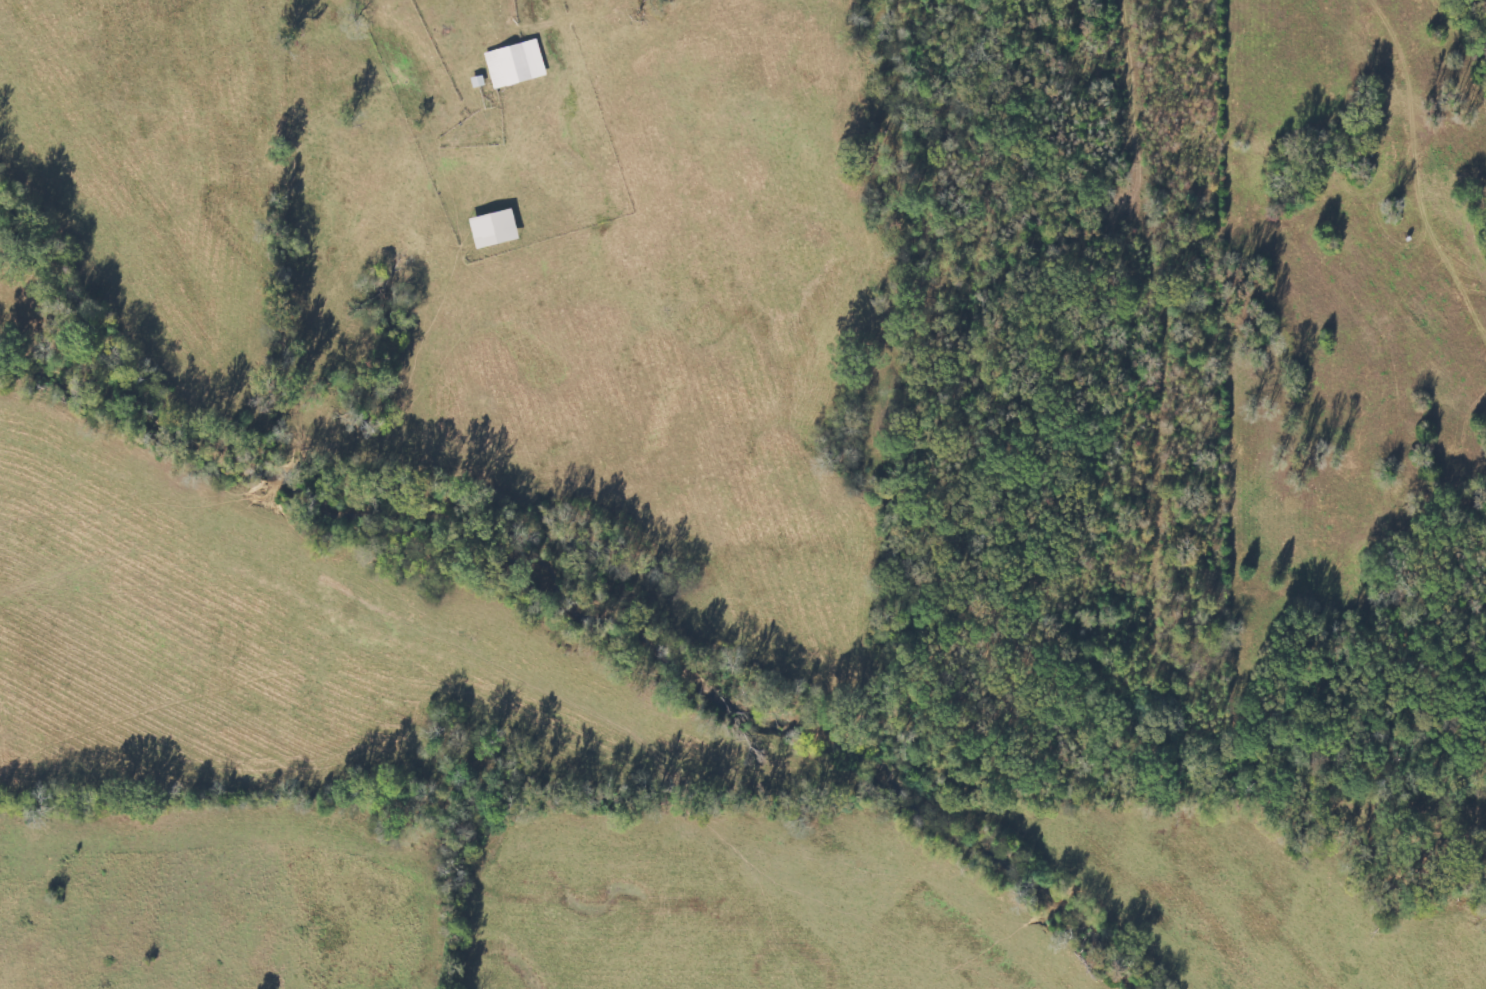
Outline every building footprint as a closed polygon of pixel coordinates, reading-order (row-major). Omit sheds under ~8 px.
[(550,76),(540,40),(487,54),(497,90),(550,76)] [(488,86),(486,76),(475,79),(477,88),(488,86)] [(475,219),(482,249),(525,240),(518,210),(475,219)]
